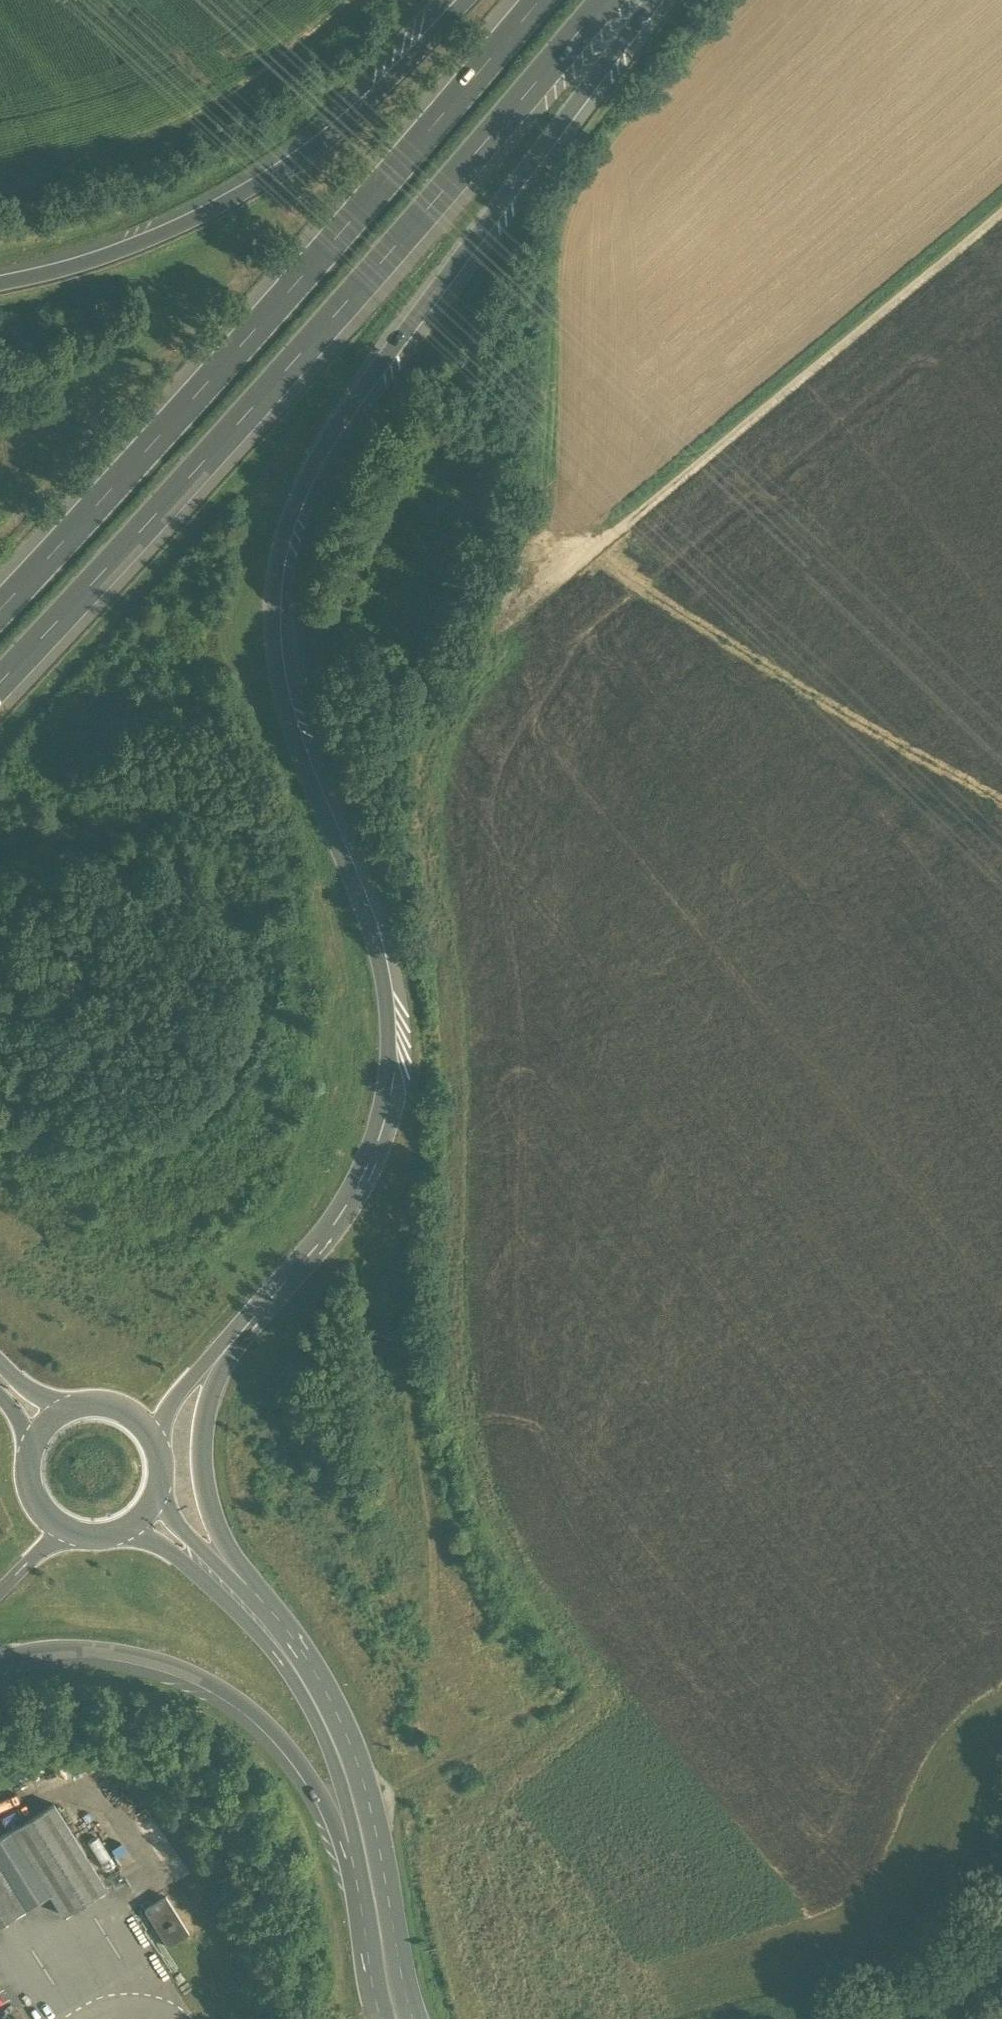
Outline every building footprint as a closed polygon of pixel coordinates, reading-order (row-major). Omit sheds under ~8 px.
[(47,1896),(61,1918),(105,1891),(107,1890),(54,1805),(0,1839),(0,1926),(47,1896)] [(168,1950),(189,1937),(166,1899),(145,1912),(168,1950)]
